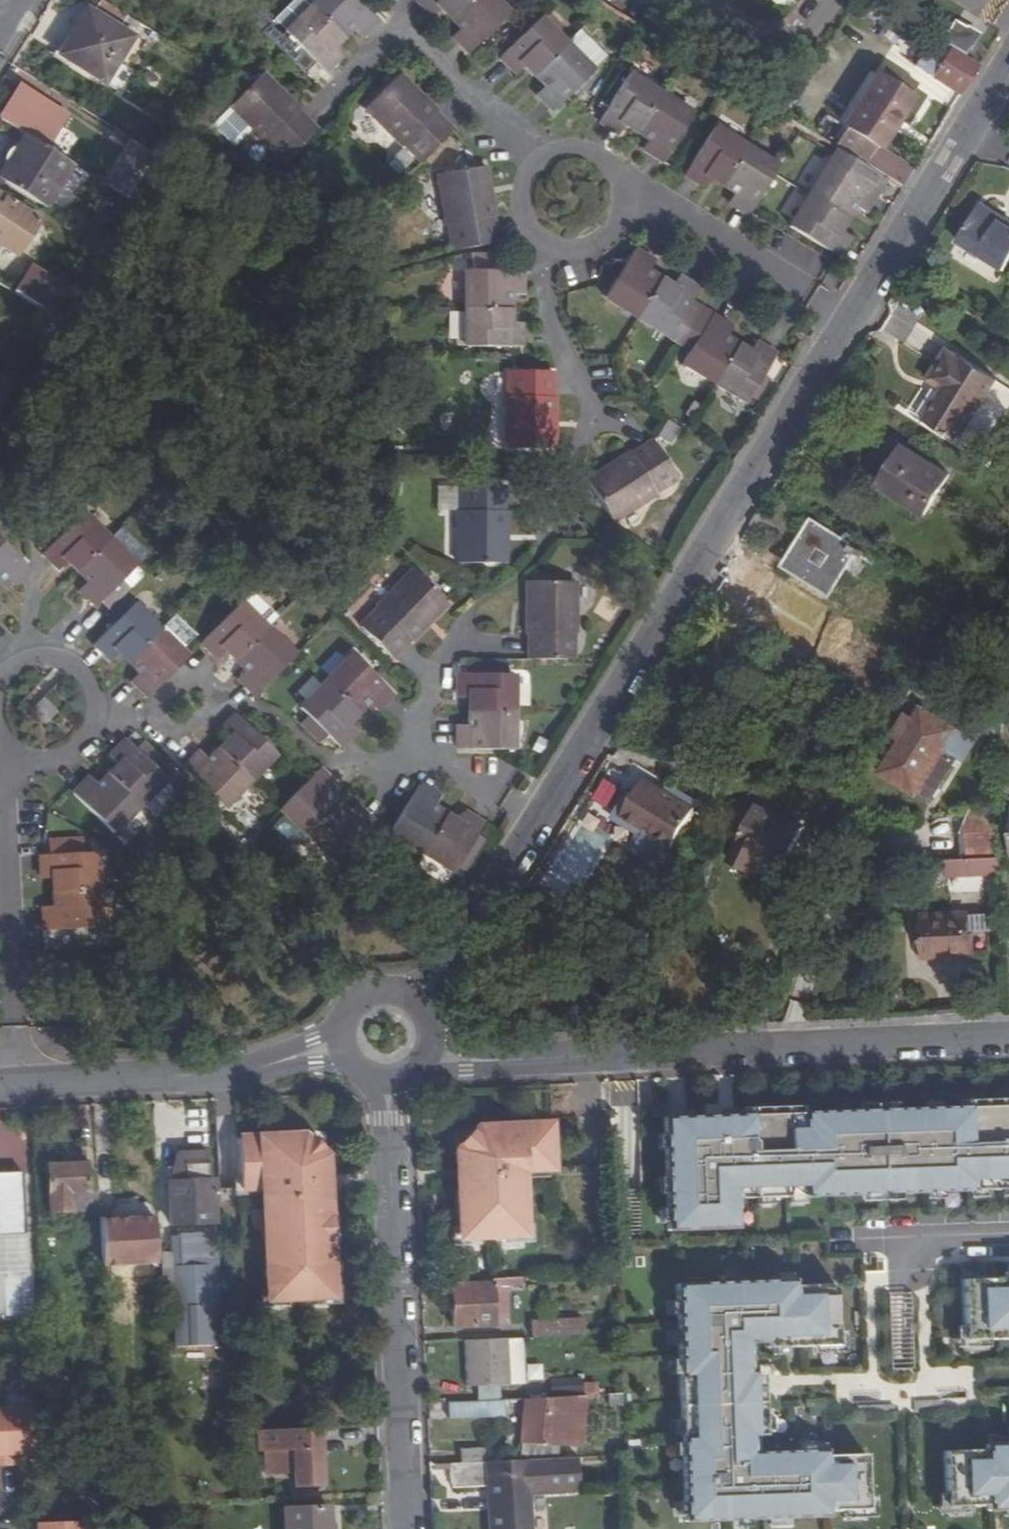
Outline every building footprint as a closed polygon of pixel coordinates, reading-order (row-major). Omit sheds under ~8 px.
[(316,5),(311,0),(297,0),(279,17),(289,29),(288,30),(325,71),(342,55),(334,47),(356,28),(363,36),(380,20),(362,0),(321,0),(316,5)] [(432,16),(441,8),(461,27),(453,36),(470,51),(506,14),(492,0),(418,0),(417,2),(432,16)] [(103,81),(131,35),(86,7),(58,53),(103,81)] [(500,57),(518,72),(525,64),(546,82),(540,90),(559,105),(594,62),(536,14),(500,57)] [(957,25),(947,42),(964,53),(975,36),(957,25)] [(978,68),(950,51),(941,66),(931,60),(923,74),(961,96),(978,68)] [(876,149),(877,150),(910,100),(907,98),(914,86),(886,69),(879,80),(876,78),(843,129),(847,131),(836,149),(843,153),(864,167),(876,149)] [(263,72),(227,104),(250,128),(262,142),(265,140),(282,159),(314,129),(297,111),(299,110),(263,72)] [(399,148),(402,145),(418,163),(449,134),(433,117),(435,114),(399,75),(363,108),(399,148)] [(604,121),(626,135),(632,126),(655,141),(648,149),(668,162),(698,116),(635,75),(604,121)] [(44,145),(65,112),(20,84),(0,117),(0,118),(24,133),(44,145)] [(250,128),(227,104),(210,120),(233,144),(250,128)] [(738,195),(733,204),(751,217),(783,169),(720,129),(690,175),(709,188),(715,180),(738,195)] [(72,163),(44,145),(24,133),(0,171),(0,179),(45,206),(72,163)] [(137,184),(156,153),(131,139),(106,181),(129,197),(137,184)] [(401,148),(387,163),(400,176),(414,161),(401,148)] [(913,173),(877,150),(876,149),(864,167),(902,190),(913,173)] [(839,159),(886,189),(890,183),(864,167),(843,153),(839,159)] [(840,259),(853,240),(843,232),(859,208),(870,214),(882,195),(886,189),(839,159),(835,165),(792,229),(840,259)] [(487,167),(438,176),(447,225),(451,224),(456,252),(498,245),(493,217),(496,216),(487,167)] [(1,245),(15,253),(36,220),(35,219),(38,215),(30,211),(28,214),(0,197),(0,248),(1,245)] [(998,214),(988,208),(979,210),(958,243),(1005,272),(1008,266),(1008,229),(1001,224),(998,214)] [(998,214),(1001,224),(1008,229),(1008,221),(998,214)] [(696,302),(703,290),(682,276),(676,286),(654,272),(660,262),(640,249),(609,297),(672,338),(696,302)] [(500,257),(473,256),(476,271),(503,272),(500,257)] [(28,264),(13,289),(54,313),(69,289),(28,264)] [(510,294),(523,294),(523,272),(503,272),(476,271),(467,271),(467,345),(522,346),(522,322),(510,322),(510,294)] [(716,315),(696,302),(672,338),(693,352),(716,315)] [(729,337),(735,327),(716,315),(693,352),(686,363),(748,402),(779,354),(760,342),(753,352),(729,337)] [(948,384),(937,401),(922,422),(959,446),(959,445),(998,386),(999,384),(948,351),(933,374),(948,384)] [(16,379),(0,369),(0,405),(16,379)] [(511,372),(511,396),(508,396),(509,448),(556,448),(557,396),(554,396),(554,371),(511,372)] [(948,384),(933,374),(922,391),(937,401),(948,384)] [(669,419),(656,438),(669,447),(682,429),(669,419)] [(658,494),(656,490),(676,477),(653,442),(633,456),(632,454),(590,482),(617,521),(658,494)] [(873,485),(879,489),(904,448),(897,444),(873,485)] [(904,448),(879,489),(923,517),(948,477),(904,448)] [(458,511),(460,566),(509,565),(507,509),(505,510),(504,484),(461,484),(462,511),(458,511)] [(44,527),(55,537),(80,512),(68,503),(44,527)] [(80,512),(55,537),(42,550),(58,566),(64,560),(84,579),(77,586),(93,602),(97,598),(105,607),(119,593),(112,585),(132,565),(80,511),(80,512)] [(813,524),(793,555),(810,566),(801,581),(830,600),(859,553),(813,524)] [(784,570),(801,581),(810,566),(793,555),(784,570)] [(415,571),(377,609),(379,612),(363,628),(392,658),(410,642),(411,642),(449,604),(415,571)] [(572,657),(572,634),(576,634),(575,580),(527,580),(527,634),(530,634),(530,658),(572,657)] [(248,591),(237,603),(263,628),(274,618),(248,591)] [(114,619),(131,603),(123,594),(106,611),(114,619)] [(131,603),(114,619),(93,640),(109,657),(117,649),(137,670),(129,678),(145,694),(184,654),(178,649),(158,629),(131,602),(131,603)] [(263,628),(237,603),(237,602),(199,640),(216,656),(224,649),(244,669),(237,677),(253,694),(291,656),(263,628)] [(158,629),(178,649),(193,634),(172,614),(158,629)] [(369,706),(377,712),(394,696),(353,658),(304,712),(343,748),(358,732),(351,725),(369,706)] [(459,674),(459,697),(469,697),(469,725),(459,725),(459,749),(514,748),(515,673),(459,674)] [(40,701),(29,712),(43,726),(54,715),(40,701)] [(901,742),(878,778),(915,800),(918,796),(931,804),(957,763),(963,767),(977,746),(922,710),(914,722),(907,717),(894,737),(901,742)] [(209,762),(201,755),(184,772),(224,811),(277,757),(237,719),(220,735),(227,743),(209,762)] [(138,810),(163,786),(173,776),(144,745),(136,754),(125,743),(108,759),(116,766),(96,786),(88,778),(72,795),(112,836),(138,810)] [(329,796),(337,787),(321,771),(281,813),(334,865),(374,822),(358,808),(351,816),(329,796)] [(622,820),(673,851),(695,813),(644,783),(622,820)] [(163,786),(138,810),(149,821),(174,797),(163,786)] [(434,808),(440,798),(421,786),(391,834),(455,873),(485,825),(465,813),(459,823),(434,808)] [(1002,855),(1000,804),(972,806),(961,833),(963,857),(1002,855)] [(754,814),(728,867),(750,877),(757,864),(784,877),(803,836),(754,814)] [(575,902),(610,837),(579,820),(544,885),(575,902)] [(55,911),(43,912),(44,933),(100,931),(97,854),(40,857),(41,882),(53,881),(55,911)] [(1003,879),(1002,863),(948,866),(948,882),(1003,879)] [(924,922),(925,960),(972,958),(971,938),(967,938),(966,920),(924,922)] [(665,1117),(669,1229),(738,1226),(736,1187),(758,1187),(758,1197),(1008,1188),(1008,1104),(665,1117)] [(553,1173),(553,1123),(481,1124),(481,1128),(476,1128),(463,1141),(463,1146),(459,1146),(459,1165),(465,1165),(465,1175),(460,1175),(460,1239),(525,1238),(524,1173),(553,1173)] [(321,1177),(326,1177),(325,1158),(321,1157),(321,1153),(307,1140),(302,1140),(301,1136),(239,1138),(240,1189),(262,1188),(264,1263),(329,1260),(327,1192),(321,1192),(321,1177)] [(169,1174),(171,1226),(214,1224),(213,1181),(205,1181),(203,1153),(177,1153),(169,1174)] [(99,1221),(97,1174),(87,1175),(86,1165),(85,1165),(84,1154),(65,1155),(65,1166),(48,1167),(50,1211),(68,1211),(69,1223),(99,1222),(99,1221)] [(26,1237),(22,1175),(0,1176),(0,1238),(26,1237)] [(155,1263),(153,1211),(153,1210),(152,1207),(149,1205),(147,1205),(120,1206),(115,1208),(112,1212),(110,1217),(111,1219),(99,1221),(99,1222),(101,1266),(155,1263)] [(193,1255),(197,1255),(197,1267),(172,1267),(175,1348),(214,1347),(214,1327),(219,1327),(215,1239),(197,1239),(197,1242),(192,1242),(193,1255)] [(330,1298),(329,1260),(264,1263),(266,1300),(330,1298)] [(1007,1272),(1007,1277),(965,1278),(968,1340),(1008,1338),(1008,1272),(1007,1272)] [(35,1320),(33,1275),(0,1276),(0,1322),(35,1320)] [(509,1280),(493,1281),(493,1284),(454,1286),(456,1329),(495,1327),(494,1289),(509,1288),(509,1280)] [(795,1280),(678,1285),(687,1522),(827,1517),(827,1512),(867,1511),(865,1456),(826,1457),(826,1450),(751,1453),(751,1436),(765,1436),(763,1374),(748,1375),(747,1342),(767,1342),(767,1347),(840,1344),(838,1285),(795,1286),(795,1280)] [(531,1322),(532,1339),(561,1337),(560,1320),(531,1322)] [(507,1340),(464,1342),(466,1384),(509,1382),(507,1340)] [(551,1384),(529,1382),(527,1396),(550,1398),(551,1384)] [(550,1398),(527,1400),(522,1452),(558,1455),(562,1398),(550,1398)] [(505,1400),(448,1401),(448,1418),(505,1417),(505,1400)] [(32,1414),(0,1414),(0,1470),(17,1470),(16,1457),(34,1457),(34,1440),(33,1440),(32,1414)] [(318,1428),(260,1430),(260,1448),(266,1448),(266,1473),(294,1472),(294,1485),(321,1484),(318,1428)] [(1008,1510),(1008,1443),(986,1444),(986,1451),(946,1453),(948,1508),(988,1506),(989,1510),(1008,1510)] [(461,1464),(494,1462),(493,1448),(460,1449),(461,1464)] [(449,1464),(450,1490),(485,1489),(487,1528),(527,1528),(526,1496),(581,1493),(579,1459),(494,1462),(461,1464),(449,1464)] [(283,1528),(328,1528),(327,1509),(282,1511),(283,1528)] [(327,1509),(328,1528),(336,1528),(336,1509),(327,1509)] [(794,1520),(769,1521),(769,1528),(794,1528),(794,1520)]
